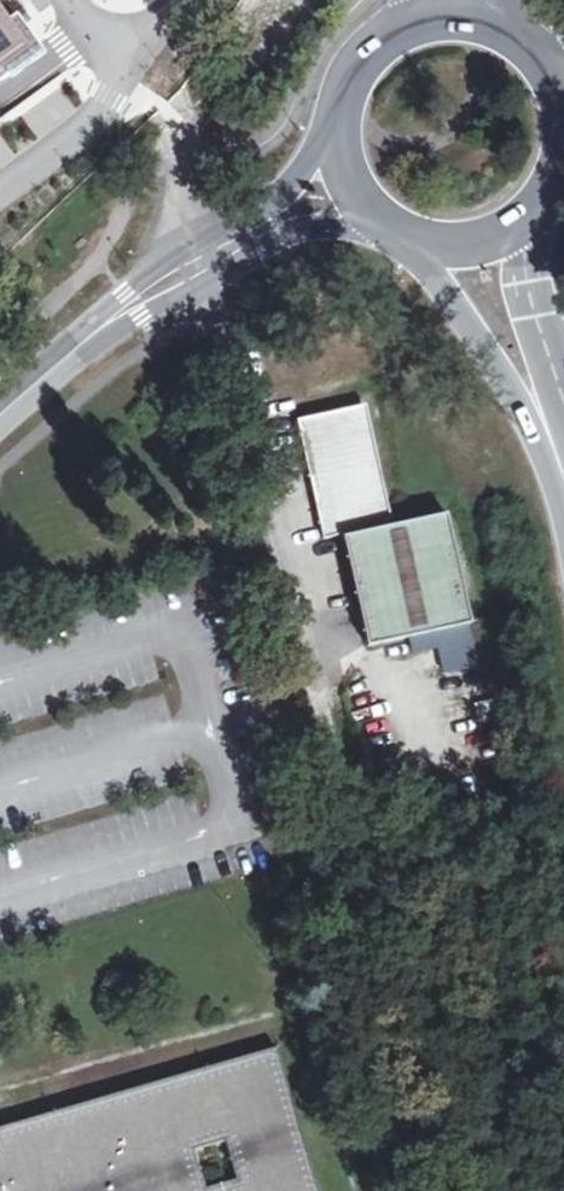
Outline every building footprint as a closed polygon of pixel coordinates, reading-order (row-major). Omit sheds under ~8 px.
[(47,71),(0,7),(0,106),(47,71)] [(391,530),(364,409),(300,422),(326,541),(343,537),(367,649),(471,627),(448,517),(391,530)] [(278,1048),(0,1130),(0,1190),(320,1190),(278,1048)]
